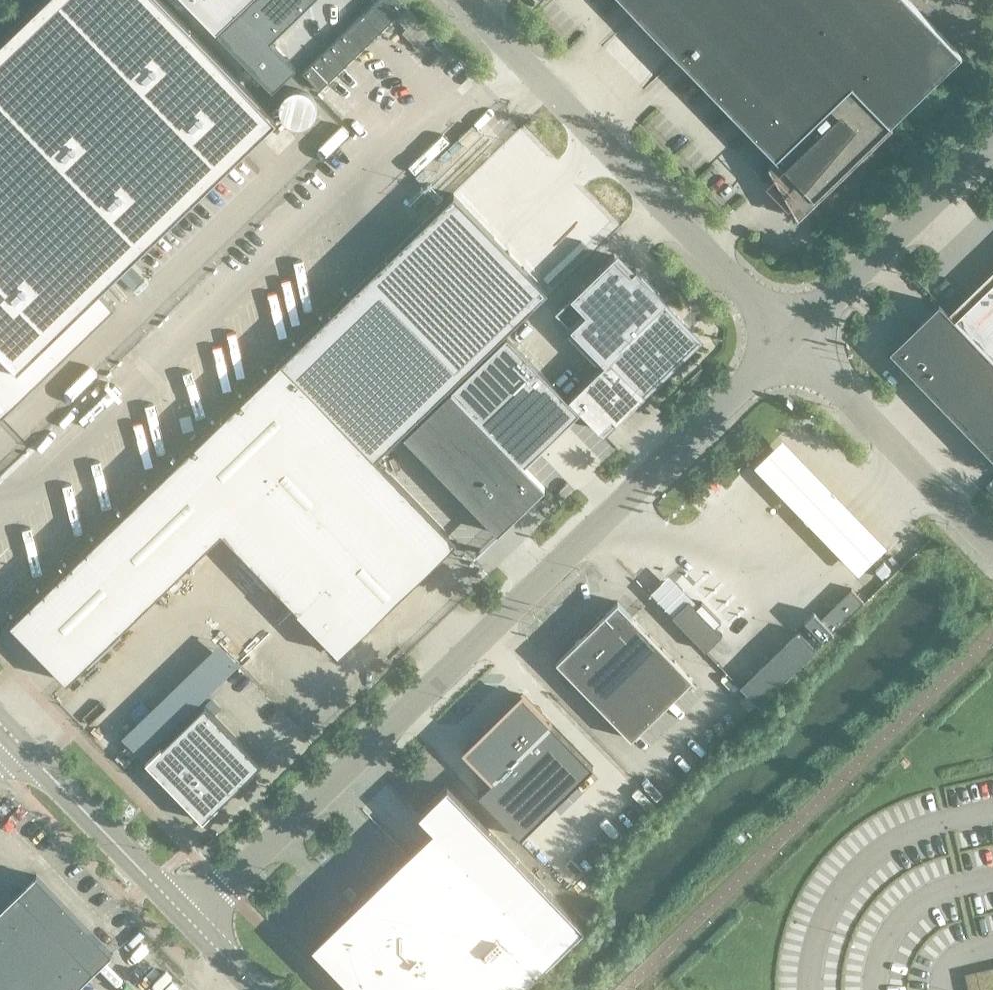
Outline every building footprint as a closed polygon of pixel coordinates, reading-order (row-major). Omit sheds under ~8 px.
[(1,415),(114,305),(98,289),(276,118),(162,0),(42,0),(0,40),(0,414),(1,415)] [(216,32),(249,0),(185,0),(216,32)] [(216,32),(271,90),(296,66),(275,44),(321,0),(249,0),(216,32)] [(302,72),(319,89),(406,5),(401,0),(376,0),(302,72)] [(777,154),(767,164),(798,217),(892,126),(887,120),(955,54),(958,57),(961,54),(909,0),(628,0),(777,154)] [(417,18),(406,28),(403,32),(418,48),(432,34),(417,18)] [(444,45),(436,37),(431,41),(440,49),(444,45)] [(316,130),(318,124),(319,118),(317,112),(314,107),(310,103),(304,100),(298,100),(291,102),(286,105),(282,110),(280,117),(281,123),(283,129),(287,134),(293,137),(299,138),(306,137),(311,135),(316,130)] [(296,156),(303,162),(318,144),(312,139),(296,156)] [(297,249),(264,280),(271,287),(304,256),(297,249)] [(683,322),(684,321),(665,302),(667,301),(636,268),(631,273),(614,255),(555,312),(604,363),(568,398),(599,430),(612,417),(616,421),(645,393),(644,392),(683,354),(682,353),(688,347),(690,344),(692,341),(692,338),(692,334),(691,331),(689,328),(683,322)] [(955,318),(992,358),(992,281),(955,318)] [(992,457),(992,359),(938,302),(914,326),(912,324),(898,338),(900,340),(889,350),(902,363),(900,364),(914,379),(915,377),(992,457)] [(507,335),(451,389),(524,464),(579,411),(567,398),(507,335)] [(449,534),(281,360),(10,623),(67,681),(222,531),(338,654),(369,624),(362,617),(449,534)] [(450,390),(403,435),(497,533),(544,487),(450,390)] [(886,553),(785,446),(757,473),(858,580),(886,553)] [(876,571),(883,578),(891,569),(884,563),(876,571)] [(824,640),(864,601),(851,588),(850,589),(851,589),(821,618),(813,610),(804,620),(824,640)] [(689,599),(672,615),(705,650),(722,633),(689,599)] [(692,678),(630,614),(617,601),(604,614),(556,661),(631,738),(692,678)] [(797,630),(739,685),(758,704),(815,649),(797,630)] [(171,654),(179,664),(196,650),(188,640),(171,654)] [(124,741),(144,761),(234,674),(212,654),(124,741)] [(497,715),(499,716),(488,727),(486,725),(483,728),(485,730),(464,750),(492,779),(478,793),(520,836),(592,766),(522,694),(502,713),(500,712),(497,715)] [(261,763),(204,704),(145,761),(203,820),(261,763)] [(595,916),(459,775),(419,814),(433,829),(339,919),(342,922),(317,946),(335,965),(333,967),(355,989),(518,989),(595,916)] [(112,953),(36,875),(18,892),(0,909),(0,989),(74,989),(112,953)]
